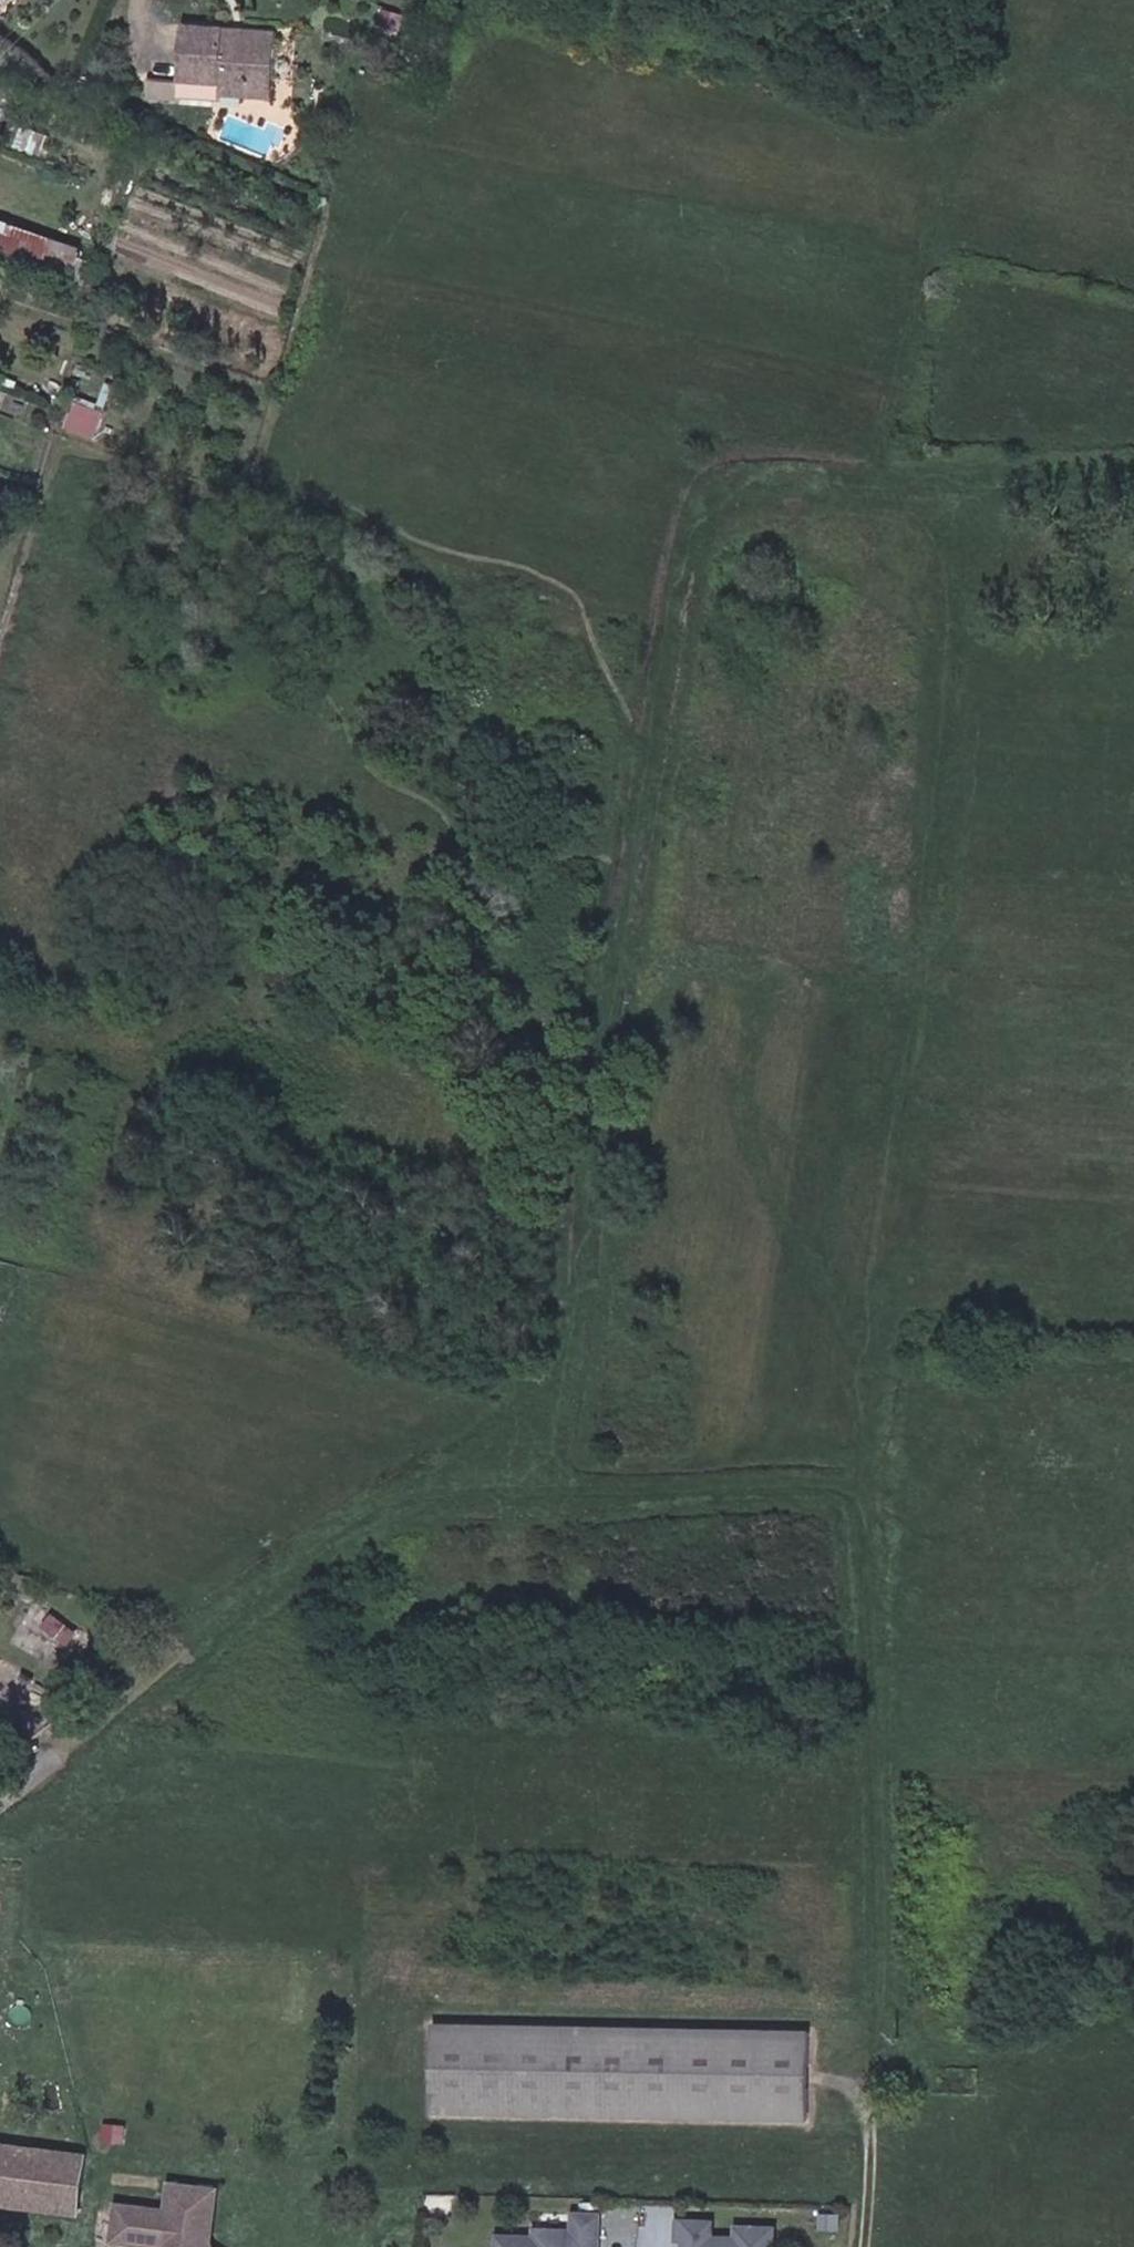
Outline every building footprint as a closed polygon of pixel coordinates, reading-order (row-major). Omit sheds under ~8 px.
[(372,0),(349,0),(349,1),(369,8),(372,0)] [(244,56),(244,10),(145,6),(146,63),(145,79),(183,80),(183,75),(219,76),(218,56),(244,56)] [(84,242),(0,221),(0,252),(77,271),(84,242)] [(77,399),(68,427),(98,436),(107,408),(77,399)] [(435,2109),(807,2113),(808,2037),(435,2032),(435,2109)] [(75,2207),(82,2151),(0,2140),(0,2197),(75,2207)] [(206,2243),(215,2190),(169,2182),(164,2210),(114,2201),(108,2236),(162,2245),(163,2246),(208,2246),(206,2243)] [(600,2214),(573,2214),(573,2230),(540,2229),(540,2237),(502,2236),(502,2246),(599,2246),(600,2214)] [(677,2228),(677,2246),(772,2246),(773,2234),(737,2234),(736,2245),(710,2244),(710,2228),(677,2228)]
